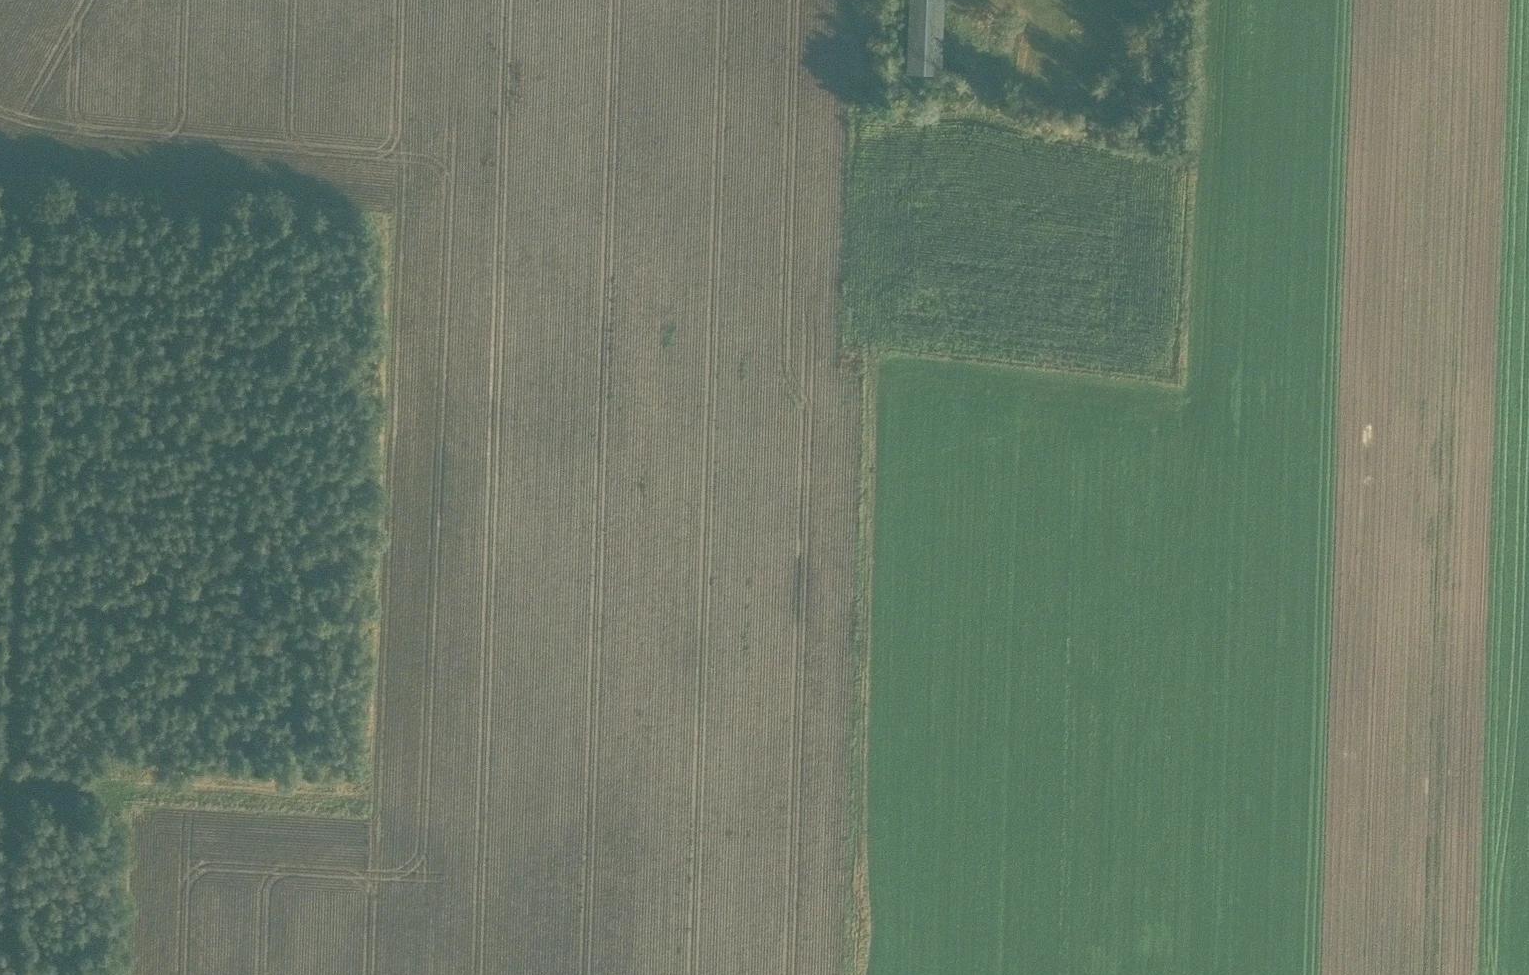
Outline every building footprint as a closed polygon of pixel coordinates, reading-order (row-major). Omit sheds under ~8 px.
[(907,71),(944,72),(945,0),(909,0),(907,71)]
